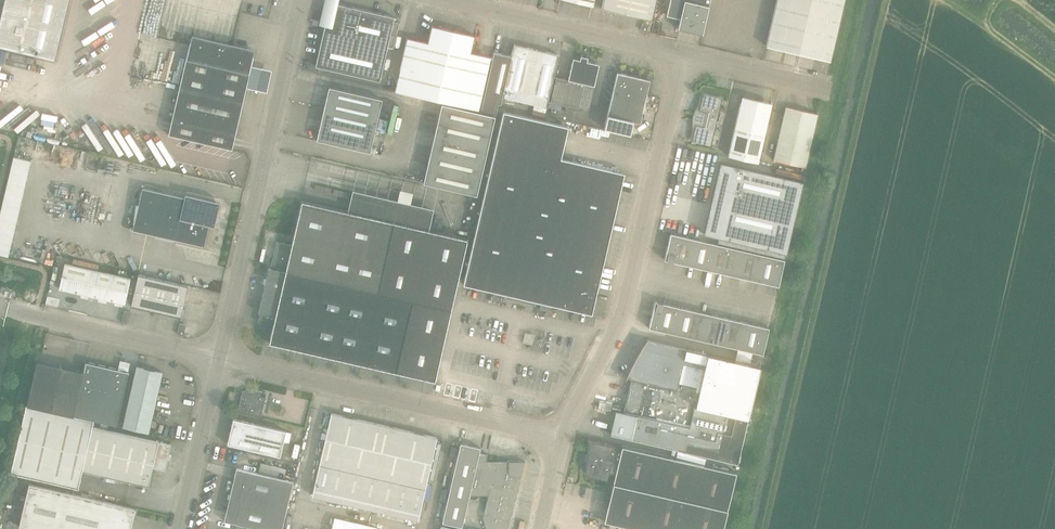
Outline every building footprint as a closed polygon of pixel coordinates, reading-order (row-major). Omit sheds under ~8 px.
[(0,20),(0,46),(54,59),(68,0),(5,0),(0,20)] [(318,24),(325,26),(316,66),(380,81),(388,46),(394,21),(394,17),(338,4),(339,0),(324,0),(318,24)] [(652,20),(657,0),(603,0),(602,8),(652,20)] [(667,15),(680,18),(678,29),(702,34),(710,0),(670,0),(667,15)] [(830,60),(844,0),(777,0),(766,46),(830,60)] [(394,21),(388,46),(394,48),(399,23),(394,21)] [(395,91),(423,98),(439,28),(432,26),(428,43),(408,38),(395,91)] [(439,28),(423,98),(451,104),(467,34),(439,28)] [(467,34),(451,104),(478,111),(491,57),(470,52),(474,35),(467,34)] [(232,149),(253,60),(252,60),(255,49),(234,44),(192,35),(190,45),(189,45),(168,134),(232,149)] [(500,104),(502,97),(547,107),(548,101),(554,76),(559,55),(514,44),(511,56),(494,52),(480,111),(495,115),(498,104),(500,104)] [(554,76),(548,101),(588,110),(599,64),(587,61),(588,54),(581,53),(580,60),(573,58),(568,79),(554,76)] [(252,67),(247,89),(267,93),(272,72),(252,67)] [(607,115),(604,129),(630,135),(632,121),(640,123),(650,80),(617,73),(607,115)] [(332,88),(329,87),(317,140),(320,141),(370,152),(382,99),(332,88)] [(696,125),(692,142),(711,146),(715,130),(716,129),(717,128),(717,126),(716,125),(722,98),(703,93),(699,110),(698,109),(695,125),(696,125)] [(758,162),(770,109),(772,103),(742,96),(728,155),(758,162)] [(442,104),(438,121),(491,133),(495,116),(442,104)] [(784,113),(773,159),(805,167),(818,114),(786,106),(784,113)] [(503,112),(463,284),(522,298),(592,314),(624,173),(561,158),(568,127),(503,112)] [(438,121),(431,148),(485,160),(491,133),(438,121)] [(477,195),(485,160),(431,148),(423,182),(477,195)] [(13,157),(7,184),(0,213),(0,254),(9,257),(31,161),(13,157)] [(720,163),(711,202),(725,205),(718,236),(785,252),(802,182),(720,163)] [(184,197),(142,187),(142,188),(143,189),(134,229),(133,229),(133,230),(204,246),(204,245),(203,245),(208,225),(214,227),(219,205),(219,204),(220,201),(185,194),(185,197),(184,197)] [(260,313),(258,322),(273,325),(269,343),(435,381),(435,380),(457,285),(467,239),(429,230),(434,209),(352,190),(347,212),(301,201),(292,245),(277,241),(270,268),(269,268),(258,313),(260,313)] [(665,260),(683,264),(689,237),(671,233),(665,260)] [(689,237),(683,264),(702,268),(708,242),(689,237)] [(708,242),(702,268),(721,273),(727,246),(708,242)] [(727,246),(721,273),(741,277),(746,251),(727,246)] [(746,251),(741,277),(759,281),(765,255),(746,251)] [(765,255),(759,281),(779,286),(785,259),(765,255)] [(59,289),(87,295),(93,270),(65,263),(59,289)] [(93,270),(87,295),(108,300),(114,275),(93,270)] [(139,274),(131,306),(181,317),(188,285),(139,274)] [(114,275),(108,300),(125,304),(131,278),(114,275)] [(649,328),(668,332),(674,306),(655,301),(649,328)] [(674,306),(668,332),(687,336),(692,310),(693,310),(674,306)] [(692,310),(687,336),(706,341),(712,315),(712,314),(693,310),(692,310)] [(712,315),(706,341),(725,345),(731,319),(712,314),(712,315)] [(731,319),(725,345),(744,350),(750,323),(731,319)] [(186,325),(179,323),(177,334),(184,335),(186,325)] [(750,323),(744,350),(763,354),(769,328),(750,323)] [(615,410),(610,433),(631,438),(684,451),(738,463),(748,418),(760,365),(707,353),(648,339),(648,337),(625,378),(626,379),(627,377),(631,378),(623,411),(623,412),(615,410)] [(37,361),(27,405),(73,416),(73,415),(83,371),(37,361)] [(116,425),(128,372),(86,362),(83,371),(73,415),(116,425)] [(162,372),(136,366),(122,427),(149,433),(162,372)] [(261,416),(267,393),(247,388),(247,389),(243,391),(238,410),(261,416)] [(130,482),(148,486),(153,467),(165,470),(168,459),(169,459),(170,458),(171,457),(171,456),(170,455),(169,454),(171,445),(159,442),(159,440),(156,440),(156,441),(92,426),(94,421),(26,405),(10,473),(78,488),(82,471),(130,482)] [(418,520),(437,438),(331,413),(312,496),(418,520)] [(286,431),(233,419),(227,444),(280,456),(286,431)] [(586,468),(586,469),(586,470),(586,471),(586,472),(587,473),(588,474),(589,475),(591,476),(607,479),(609,472),(615,474),(604,521),(637,528),(723,528),(736,472),(622,445),(621,448),(615,447),(615,446),(589,440),(589,439),(586,468)] [(469,495),(488,495),(483,518),(486,528),(508,528),(525,461),(486,461),(487,455),(479,453),(480,448),(460,443),(442,522),(462,527),(469,495)] [(261,463),(258,473),(269,476),(284,479),(286,469),(261,463)] [(293,481),(284,479),(269,476),(258,473),(236,468),(224,521),(259,528),(282,528),(293,481)] [(135,509),(125,506),(29,484),(19,527),(28,528),(130,528),(135,509)]
